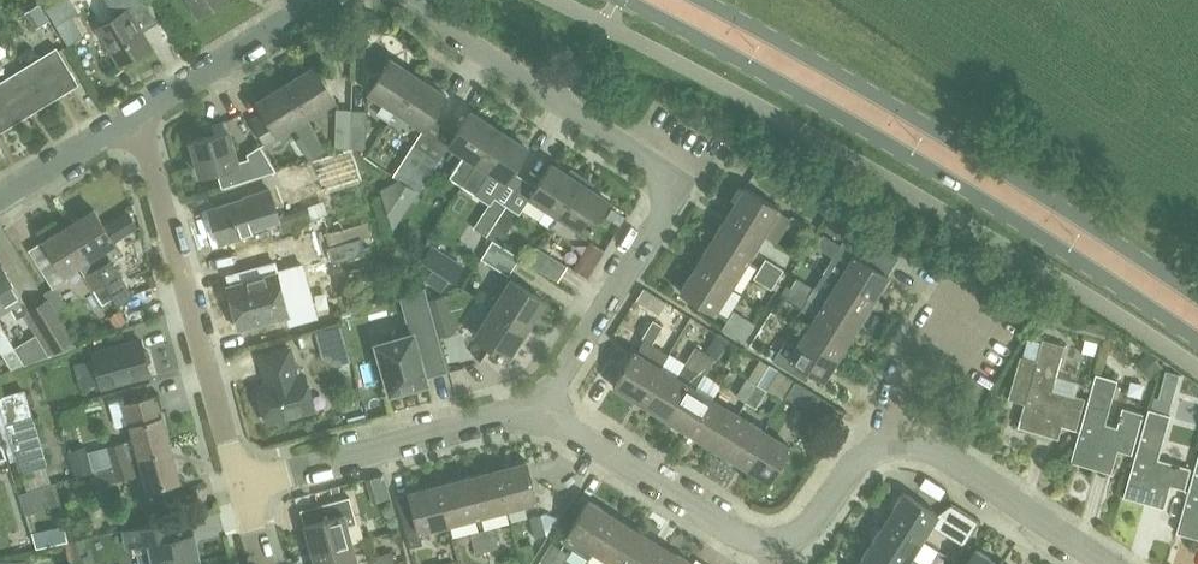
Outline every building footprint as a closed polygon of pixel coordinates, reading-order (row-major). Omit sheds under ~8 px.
[(45,6),(56,23),(71,14),(77,10),(71,0),(54,0),(45,6)] [(151,43),(132,11),(146,2),(145,0),(107,0),(116,14),(97,26),(120,63),(151,43)] [(221,0),(189,0),(198,14),(221,0)] [(48,103),(79,84),(57,47),(26,66),(48,103)] [(397,109),(419,77),(391,58),(370,91),(397,109)] [(316,65),(287,82),(307,116),(335,99),(336,98),(324,78),(316,65)] [(48,103),(26,66),(0,82),(0,96),(16,122),(48,103)] [(426,128),(447,95),(419,77),(397,109),(426,128)] [(314,128),(307,116),(287,82),(258,100),(264,110),(250,118),(267,147),(281,139),(277,134),(295,123),(302,135),(314,128)] [(16,122),(0,96),(0,132),(16,122)] [(336,108),(335,146),(351,147),(352,108),(336,108)] [(367,109),(352,108),(351,147),(366,148),(367,109)] [(463,185),(499,129),(471,111),(449,143),(466,154),(450,178),(463,185)] [(403,118),(385,147),(397,154),(415,125),(403,118)] [(506,180),(527,147),(499,129),(463,185),(476,194),(491,170),(506,180)] [(237,161),(229,130),(191,140),(200,173),(217,168),(221,186),(276,171),(261,145),(247,153),(248,158),(237,161)] [(407,183),(427,152),(414,143),(393,175),(400,179),(407,183)] [(352,149),(314,161),(323,192),(362,180),(352,149)] [(419,192),(440,160),(427,152),(407,183),(407,184),(408,184),(419,192)] [(559,214),(580,181),(551,163),(530,195),(559,214)] [(580,181),(559,214),(587,232),(608,199),(580,181)] [(777,241),(786,226),(792,217),(779,209),(781,207),(746,186),(729,213),(764,234),(777,241)] [(279,217),(270,189),(245,197),(245,198),(210,210),(220,243),(255,231),(254,226),(278,218),(283,232),(312,219),(309,208),(279,217)] [(487,236),(508,204),(495,195),(474,227),(487,236)] [(493,240),(500,243),(520,212),(508,204),(487,236),(493,240)] [(118,304),(118,303),(134,294),(105,247),(114,242),(93,209),(68,225),(80,244),(81,243),(105,280),(104,282),(105,284),(106,283),(114,297),(118,304)] [(748,260),(764,234),(729,213),(714,238),(748,260)] [(805,237),(811,226),(793,215),(792,217),(786,226),(805,237)] [(102,304),(114,297),(106,283),(105,284),(104,282),(105,280),(81,243),(80,244),(68,225),(43,240),(43,239),(29,249),(53,288),(68,279),(64,273),(78,264),(85,274),(84,275),(94,290),(102,304)] [(826,271),(838,279),(873,301),(889,274),(887,273),(897,257),(868,239),(861,251),(844,241),(841,246),(824,235),(817,245),(835,256),(826,271)] [(732,285),(748,260),(714,238),(698,264),(732,285)] [(521,256),(500,243),(493,240),(481,258),(509,275),(521,256)] [(604,278),(614,248),(596,242),(586,272),(604,278)] [(537,246),(528,261),(558,280),(567,265),(537,246)] [(347,266),(361,270),(366,253),(352,249),(347,266)] [(465,263),(448,253),(437,269),(450,278),(454,280),(465,263)] [(778,278),(784,269),(766,258),(760,267),(778,278)] [(276,259),(225,273),(229,285),(227,286),(233,308),(310,286),(304,261),(278,268),(276,259)] [(9,305),(18,318),(24,314),(49,356),(75,340),(49,297),(29,308),(22,297),(22,298),(2,264),(0,265),(0,311),(9,305)] [(716,312),(732,285),(698,264),(681,291),(716,312)] [(772,289),(778,278),(760,267),(754,278),(772,289)] [(873,301),(838,279),(829,294),(815,285),(813,287),(797,277),(792,286),(810,298),(809,298),(821,306),(822,305),(857,327),(873,301)] [(527,327),(545,300),(512,278),(494,306),(527,327)] [(310,286),(233,308),(239,329),(287,316),(289,324),(319,316),(310,286)] [(804,308),(809,298),(810,298),(792,286),(785,296),(804,308)] [(645,288),(638,299),(659,312),(666,301),(645,288)] [(439,337),(441,336),(455,332),(456,332),(446,294),(429,299),(439,337)] [(404,311),(410,330),(375,340),(390,392),(393,391),(394,395),(412,390),(411,386),(426,382),(420,359),(443,352),(429,304),(404,311)] [(841,352),(857,327),(822,305),(821,306),(806,331),(841,352)] [(509,356),(527,327),(494,306),(476,335),(509,356)] [(744,341),(755,323),(733,309),(722,328),(744,341)] [(652,344),(663,326),(653,319),(642,338),(652,344)] [(0,322),(0,345),(10,339),(0,322)] [(825,378),(841,352),(806,331),(797,346),(786,339),(779,351),(755,336),(750,344),(808,379),(813,371),(825,378)] [(1041,341),(1028,338),(1023,356),(1020,355),(1008,397),(1024,402),(1017,426),(1039,432),(1046,409),(1063,414),(1060,425),(1075,429),(1084,397),(1076,395),(1079,382),(1056,375),(1064,345),(1042,339),(1041,341)] [(103,387),(151,374),(149,364),(152,360),(149,351),(145,350),(142,339),(93,353),(103,387)] [(354,339),(339,341),(342,360),(357,358),(354,339)] [(694,369),(705,351),(696,345),(678,375),(661,365),(639,400),(665,415),(687,380),(688,381),(695,370),(694,369)] [(299,376),(291,348),(262,356),(267,377),(269,377),(271,384),(260,387),(261,392),(259,396),(261,405),(265,407),(269,422),(315,409),(306,374),(299,376)] [(639,400),(661,365),(635,349),(613,384),(639,400)] [(1149,350),(1135,363),(1149,379),(1163,366),(1149,350)] [(704,376),(716,358),(705,351),(694,369),(695,370),(704,376)] [(745,401),(768,364),(760,359),(748,378),(736,395),(745,401)] [(767,390),(779,370),(768,364),(745,401),(756,408),(767,390)] [(1149,409),(1124,496),(1145,502),(1152,480),(1171,485),(1185,489),(1191,468),(1158,459),(1170,415),(1167,414),(1178,374),(1164,370),(1157,396),(1154,395),(1150,409),(1149,409)] [(1123,407),(1117,427),(1105,424),(1117,380),(1096,374),(1071,461),(1092,467),(1099,445),(1132,454),(1138,433),(1137,433),(1143,413),(1123,407)] [(713,396),(688,381),(687,380),(665,415),(691,431),(713,396)] [(25,389),(0,396),(0,403),(8,428),(1,429),(11,461),(17,459),(22,473),(48,465),(25,389)] [(116,426),(129,423),(130,425),(133,439),(124,442),(125,445),(109,449),(113,465),(171,448),(162,417),(159,417),(153,396),(125,403),(124,398),(109,402),(116,426)] [(717,447),(739,412),(713,396),(691,431),(717,447)] [(765,428),(743,463),(769,479),(791,444),(798,434),(799,434),(810,416),(800,410),(789,428),(782,439),(765,428)] [(743,463),(765,428),(739,412),(717,447),(743,463)] [(142,507),(177,497),(173,484),(180,482),(171,448),(113,465),(100,468),(96,470),(101,485),(143,473),(147,487),(137,490),(142,507)] [(1177,531),(1197,537),(1197,536),(1197,457),(1177,531)] [(499,468),(509,508),(538,500),(528,460),(499,468)] [(480,516),(509,508),(499,468),(469,476),(480,516)] [(450,524),(480,516),(469,476),(439,484),(450,524)] [(27,514),(62,503),(54,482),(20,493),(27,514)] [(420,532),(450,524),(439,484),(410,492),(409,491),(396,494),(410,546),(423,543),(420,532)] [(972,534),(939,513),(904,491),(887,519),(922,540),(932,525),(964,545),(972,534)] [(353,543),(349,526),(358,524),(350,497),(318,506),(321,519),(305,524),(313,554),(353,543)] [(592,550),(614,515),(587,499),(566,534),(576,540),(571,549),(588,559),(593,550),(592,550)] [(537,542),(547,539),(548,537),(542,514),(530,517),(537,542)] [(640,530),(614,515),(592,550),(593,550),(616,563),(619,563),(640,530)] [(185,518),(128,529),(134,555),(151,552),(154,563),(193,563),(201,562),(194,532),(188,533),(185,518)] [(922,540),(887,519),(871,544),(904,563),(926,563),(912,556),(922,540)] [(37,548),(37,547),(68,540),(65,525),(32,531),(37,548)] [(489,549),(499,547),(493,527),(483,529),(489,549)] [(476,552),(489,549),(483,529),(471,532),(476,552)] [(666,546),(640,530),(619,563),(655,563),(666,546)] [(569,552),(551,541),(540,559),(547,563),(562,563),(569,552)] [(353,543),(313,554),(316,563),(359,563),(353,543)] [(871,544),(858,563),(904,563),(871,544)] [(655,563),(692,563),(693,562),(666,546),(655,563)] [(948,547),(944,554),(953,559),(957,552),(948,547)] [(976,548),(965,563),(1000,563),(976,548)] [(395,563),(392,551),(372,557),(374,563),(390,563),(395,563)]
